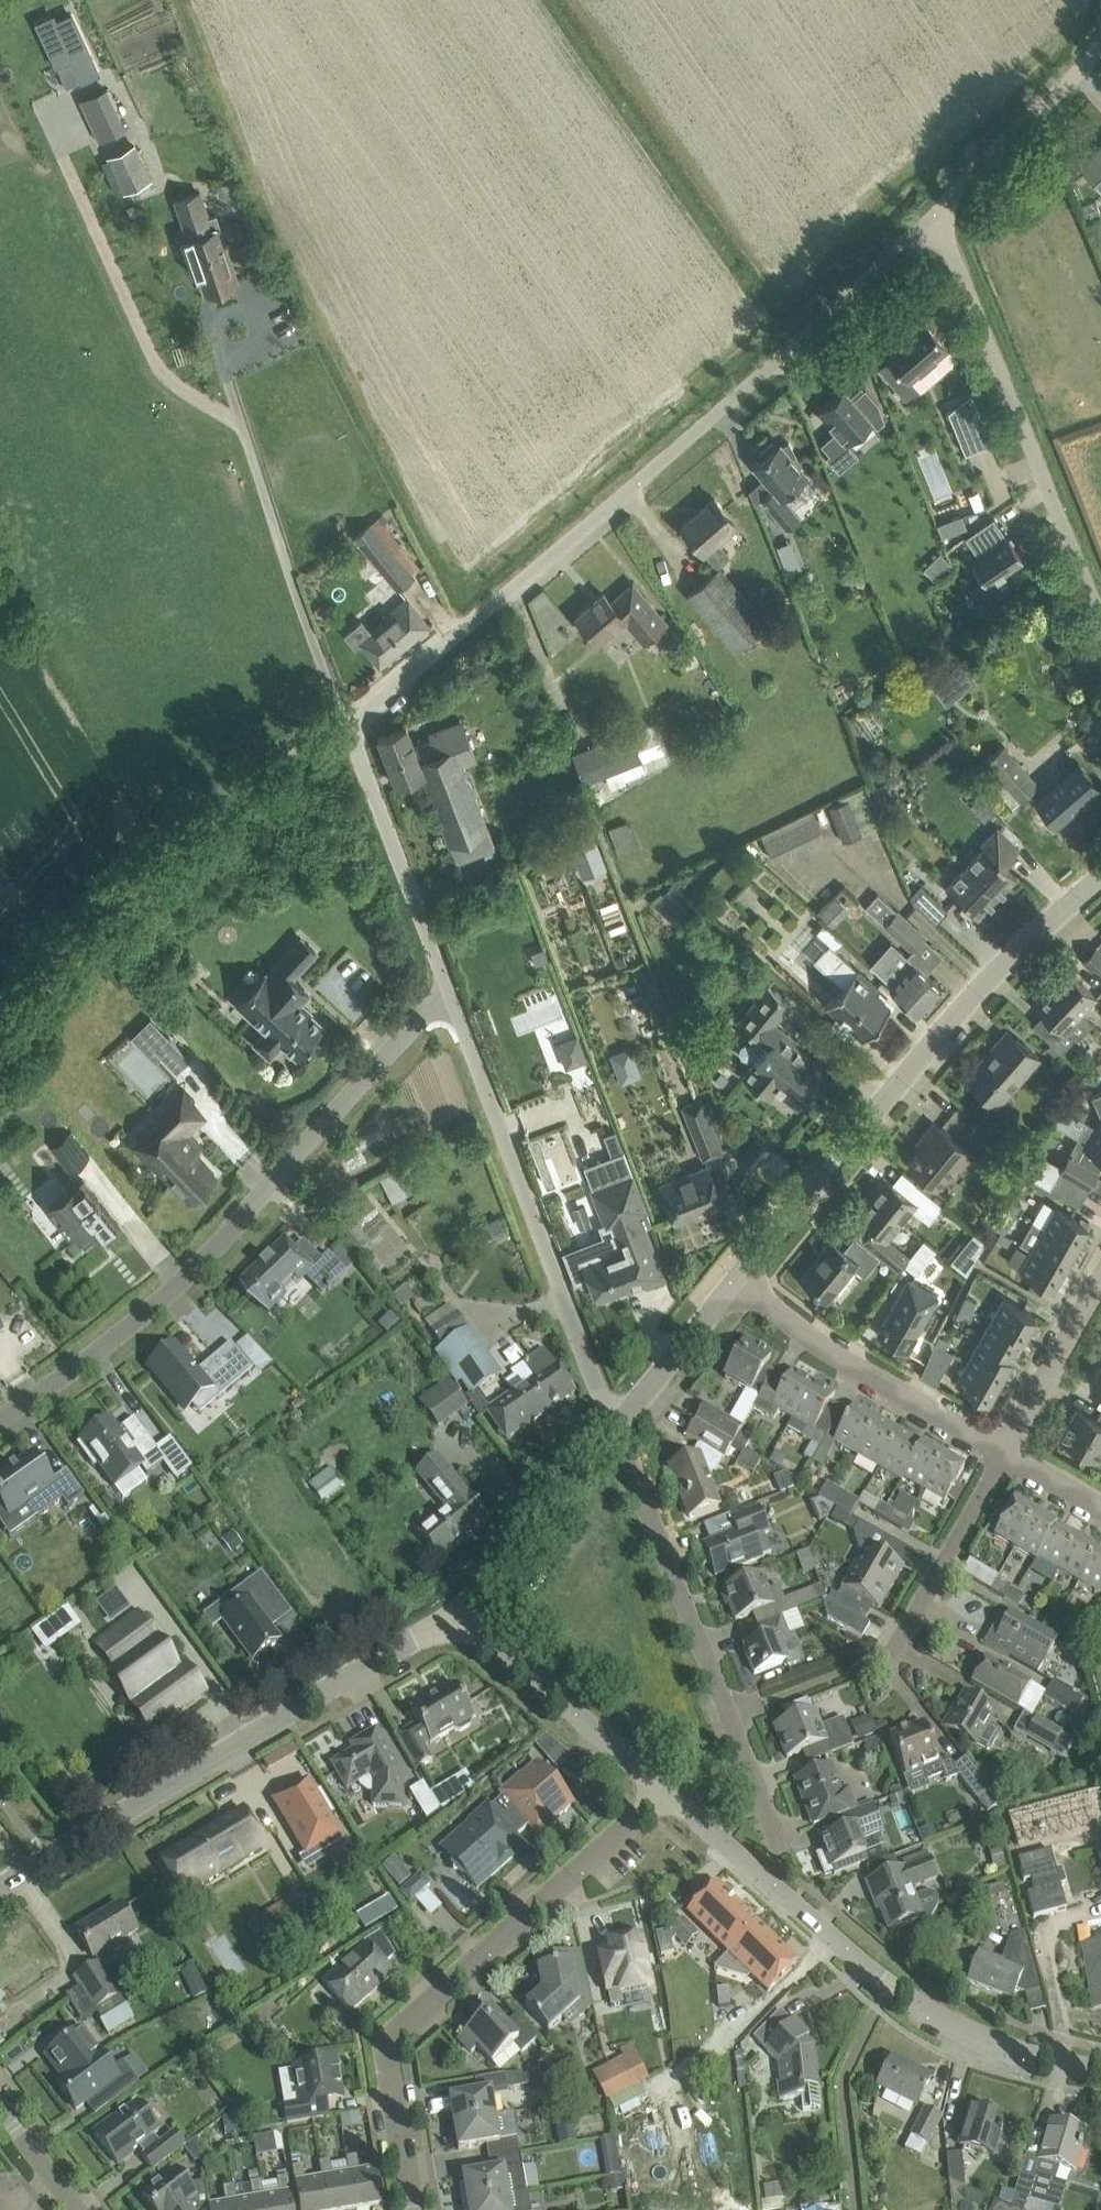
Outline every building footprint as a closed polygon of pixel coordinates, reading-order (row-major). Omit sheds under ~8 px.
[(55,14),(35,23),(55,67),(73,59),(82,79),(102,70),(76,13),(58,22),(55,14)] [(69,106),(88,145),(124,128),(106,89),(69,106)] [(107,156),(124,193),(151,180),(134,143),(107,156)] [(1081,163),(1100,186),(1100,146),(1081,163)] [(227,245),(216,214),(208,216),(199,193),(175,202),(189,239),(185,240),(198,277),(202,275),(208,292),(236,282),(228,261),(223,246),(227,245)] [(892,357),(882,365),(909,397),(919,388),(911,378),(951,344),(926,316),(886,350),(892,357)] [(844,386),(818,409),(836,431),(821,443),(829,453),(826,456),(839,471),(859,454),(847,440),(871,420),(877,427),(885,420),(878,402),(865,388),(854,398),(844,386)] [(965,453),(992,442),(972,392),(945,403),(965,453)] [(768,492),(761,497),(788,528),(800,517),(782,497),(808,475),(792,457),(795,454),(789,442),(783,445),(779,442),(775,445),(773,442),(760,453),(763,456),(753,465),(764,478),(759,482),(768,492)] [(682,526),(696,543),(703,551),(704,551),(716,565),(728,555),(716,541),(736,523),(715,498),(682,526)] [(962,514),(950,519),(955,532),(967,527),(962,514)] [(414,576),(386,543),(394,537),(378,517),(355,536),(399,589),(414,576)] [(965,536),(979,556),(971,561),(987,584),(996,577),(997,579),(1006,573),(1005,571),(1024,558),(1008,536),(1007,537),(993,517),(965,536)] [(939,552),(931,560),(941,570),(949,562),(939,552)] [(797,555),(783,560),(788,573),(802,567),(797,555)] [(688,595),(735,649),(766,623),(720,568),(688,595)] [(597,641),(620,621),(624,617),(645,643),(667,624),(649,602),(633,583),(611,602),(604,593),(576,617),(597,641)] [(964,592),(979,612),(1003,596),(996,586),(985,593),(978,583),(964,592)] [(360,641),(380,665),(429,625),(407,599),(384,618),(386,620),(371,632),(362,621),(345,635),(354,646),(360,641)] [(695,652),(681,661),(688,673),(702,664),(695,652)] [(1078,708),(1087,699),(1079,690),(1070,699),(1078,708)] [(432,739),(414,746),(406,726),(378,737),(397,786),(424,776),(457,861),(495,846),(488,829),(489,829),(464,765),(476,760),(461,721),(430,733),(432,739)] [(663,752),(651,722),(572,753),(584,783),(663,752)] [(998,776),(991,783),(1012,807),(1039,784),(1004,744),(985,761),(998,776)] [(1049,788),(1069,810),(1098,785),(1078,762),(1078,763),(1065,747),(1053,757),(1066,773),(1049,788)] [(829,806),(843,841),(878,827),(863,788),(838,797),(840,802),(829,806)] [(970,803),(976,811),(986,802),(980,794),(970,803)] [(774,860),(825,836),(813,811),(762,836),(774,860)] [(609,828),(619,853),(637,847),(627,821),(609,828)] [(566,836),(573,854),(597,845),(590,826),(566,836)] [(1004,863),(1019,847),(997,826),(980,844),(983,848),(966,866),(998,896),(1017,876),(1004,863)] [(998,896),(966,866),(946,886),(959,899),(959,898),(978,916),(998,896)] [(660,895),(681,914),(694,900),(674,881),(660,895)] [(917,904),(936,923),(947,910),(929,892),(917,904)] [(866,907),(884,924),(912,950),(925,936),(896,911),(886,901),(877,894),(866,907)] [(843,985),(827,1003),(863,1036),(891,1005),(877,992),(880,988),(836,948),(844,940),(825,923),(816,932),(829,943),(815,960),(843,985)] [(271,1056),(283,1043),(297,1055),(325,1025),(300,1003),(310,992),(294,977),(318,951),(303,937),(269,974),(267,973),(239,1004),(267,1030),(256,1042),(271,1056)] [(1100,976),(1100,952),(1096,947),(1084,960),(1100,976)] [(543,948),(531,952),(535,963),(548,959),(543,948)] [(898,948),(877,971),(893,985),(891,987),(919,1013),(942,988),(898,948)] [(623,954),(615,957),(618,965),(626,962),(623,954)] [(1066,968),(1049,985),(1080,1014),(1097,996),(1082,983),(1066,968)] [(1049,985),(1033,1003),(1053,1022),(1042,1033),(1061,1052),(1075,1037),(1077,1039),(1091,1024),(1080,1014),(1049,985)] [(790,1003),(769,987),(739,1023),(768,1047),(744,1077),(753,1084),(760,1088),(764,1089),(768,1089),(776,1080),(803,1102),(827,1072),(793,1045),(796,1042),(773,1023),(790,1003)] [(1008,1030),(986,1055),(966,1078),(997,1105),(1039,1058),(1008,1030)] [(568,1068),(587,1061),(577,1034),(558,1041),(568,1068)] [(177,1072),(190,1059),(169,1037),(155,1050),(177,1072)] [(623,1082),(646,1072),(632,1043),(610,1053),(623,1082)] [(1095,1126),(1100,1129),(1100,1093),(1092,1097),(1100,1116),(1095,1126)] [(683,1107),(703,1158),(722,1150),(702,1099),(683,1107)] [(174,1173),(171,1176),(191,1197),(215,1173),(191,1150),(198,1143),(188,1132),(199,1121),(179,1101),(140,1139),(174,1173)] [(962,1166),(972,1154),(934,1122),(924,1134),(929,1138),(908,1163),(921,1173),(914,1182),(928,1194),(935,1185),(936,1186),(957,1162),(962,1166)] [(1095,1126),(1087,1122),(1070,1151),(1073,1152),(1071,1156),(1069,1155),(1060,1171),(1090,1188),(1099,1172),(1091,1168),(1098,1156),(1100,1157),(1100,1129),(1095,1126)] [(69,1171),(89,1155),(69,1130),(49,1146),(69,1171)] [(738,1159),(751,1170),(770,1147),(757,1136),(738,1159)] [(574,1281),(589,1276),(598,1297),(643,1280),(645,1284),(663,1277),(644,1227),(652,1224),(624,1151),(584,1166),(605,1220),(599,1222),(603,1233),(562,1249),(574,1281)] [(382,1179),(393,1200),(421,1186),(410,1165),(382,1179)] [(667,1200),(675,1221),(704,1209),(705,1213),(723,1206),(708,1166),(661,1185),(667,1200)] [(885,1176),(869,1195),(902,1221),(912,1208),(929,1222),(942,1205),(928,1194),(914,1182),(905,1193),(885,1176)] [(118,1223),(81,1178),(48,1205),(84,1250),(118,1223)] [(902,1221),(869,1195),(854,1214),(872,1229),(886,1241),(887,1239),(902,1221)] [(1005,1207),(1016,1213),(1021,1206),(1009,1199),(1005,1207)] [(1016,1213),(1005,1207),(996,1223),(1007,1229),(1016,1213)] [(1056,1207),(1045,1226),(1077,1244),(1090,1222),(1080,1217),(1079,1220),(1056,1207)] [(1045,1226),(1032,1248),(1065,1266),(1077,1244),(1045,1226)] [(904,1264),(909,1257),(887,1239),(886,1241),(872,1229),(863,1240),(899,1270),(904,1264)] [(975,1231),(968,1241),(980,1250),(985,1240),(975,1231)] [(996,1238),(1007,1245),(1011,1238),(1000,1231),(996,1238)] [(801,1278),(824,1296),(831,1289),(834,1291),(853,1267),(864,1276),(880,1257),(855,1236),(843,1251),(831,1241),(801,1278)] [(299,1282),(317,1264),(335,1281),(346,1269),(327,1251),(321,1258),(302,1239),(293,1248),(284,1239),(241,1283),(270,1312),(287,1294),(282,1290),(294,1278),(299,1282)] [(909,1257),(904,1264),(917,1274),(937,1250),(924,1239),(909,1257)] [(1065,1266),(1032,1248),(1019,1270),(1034,1278),(1047,1286),(1052,1288),(1065,1266)] [(1047,1286),(1034,1278),(1029,1287),(1042,1295),(1047,1286)] [(918,1334),(917,1333),(938,1296),(909,1279),(878,1334),(908,1351),(918,1334)] [(962,1304),(973,1309),(977,1301),(965,1296),(962,1304)] [(1003,1298),(991,1320),(1023,1338),(1036,1317),(1003,1298)] [(424,1320),(441,1344),(467,1327),(458,1314),(456,1315),(448,1303),(424,1320)] [(973,1309),(962,1304),(958,1312),(969,1317),(973,1309)] [(391,1312),(379,1324),(387,1333),(400,1321),(391,1312)] [(991,1320),(980,1340),(1012,1358),(1023,1338),(991,1320)] [(541,1415),(514,1375),(506,1381),(513,1392),(490,1408),(477,1390),(482,1386),(500,1373),(468,1329),(450,1341),(440,1349),(472,1393),(466,1398),(479,1416),(487,1410),(506,1439),(541,1415)] [(946,1348),(950,1340),(938,1335),(934,1342),(946,1348)] [(750,1391),(759,1397),(766,1385),(766,1384),(773,1372),(765,1367),(772,1354),(746,1340),(724,1377),(750,1391)] [(980,1340),(968,1361),(1000,1379),(1012,1358),(980,1340)] [(231,1342),(196,1372),(175,1346),(150,1367),(185,1408),(210,1389),(218,1398),(253,1369),(231,1342)] [(934,1342),(920,1376),(933,1384),(951,1350),(946,1348),(934,1342)] [(511,1371),(514,1375),(541,1415),(575,1392),(555,1363),(555,1364),(544,1349),(524,1362),(511,1371)] [(263,1371),(273,1363),(265,1354),(256,1362),(263,1371)] [(413,1361),(427,1380),(435,1374),(421,1355),(413,1361)] [(1000,1379),(968,1361),(956,1382),(988,1400),(1000,1379)] [(1089,1384),(1100,1391),(1100,1364),(1089,1384)] [(779,1410),(793,1418),(814,1381),(792,1369),(780,1392),(766,1385),(759,1397),(753,1408),(773,1419),(779,1410)] [(420,1399),(437,1421),(463,1402),(446,1379),(420,1399)] [(835,1393),(814,1381),(793,1418),(788,1427),(821,1446),(827,1436),(815,1429),(835,1393)] [(705,1403),(696,1419),(733,1442),(739,1432),(743,1426),(724,1415),(705,1403)] [(834,1441),(856,1453),(877,1418),(854,1405),(834,1441)] [(1076,1408),(1059,1437),(1100,1460),(1100,1458),(1100,1422),(1076,1408)] [(176,1476),(191,1465),(170,1437),(156,1448),(134,1418),(119,1429),(110,1417),(79,1439),(80,1441),(77,1444),(94,1468),(98,1465),(113,1486),(140,1465),(147,1474),(165,1461),(176,1476)] [(856,1453),(878,1466),(898,1430),(877,1418),(856,1453)] [(694,1456),(670,1466),(690,1517),(710,1509),(719,1506),(707,1474),(716,1470),(724,1458),(733,1442),(696,1419),(686,1435),(699,1443),(693,1453),(694,1456)] [(878,1466),(899,1478),(920,1442),(898,1430),(878,1466)] [(739,1432),(733,1442),(745,1449),(751,1439),(739,1432)] [(903,1478),(922,1489),(942,1455),(920,1442),(899,1478),(902,1480),(903,1478)] [(812,1461),(822,1466),(829,1455),(819,1449),(812,1461)] [(38,1516),(63,1499),(68,1507),(85,1495),(67,1470),(52,1481),(33,1454),(17,1465),(16,1464),(0,1476),(0,1502),(0,1503),(1,1503),(10,1515),(29,1502),(38,1516)] [(942,1455),(922,1489),(945,1502),(964,1468),(942,1455)] [(442,1480),(431,1489),(448,1510),(419,1534),(439,1558),(488,1517),(437,1456),(429,1463),(442,1480)] [(308,1483),(322,1501),(343,1485),(330,1466),(308,1483)] [(818,1497),(828,1503),(837,1487),(827,1481),(818,1497)] [(995,1534),(1016,1547),(1036,1513),(1015,1500),(995,1534)] [(873,1512),(909,1532),(915,1522),(879,1502),(873,1512)] [(738,1532),(703,1545),(704,1548),(698,1550),(704,1565),(710,1562),(710,1563),(715,1575),(736,1567),(762,1556),(762,1555),(771,1552),(764,1533),(769,1531),(759,1506),(753,1509),(732,1517),(738,1532)] [(836,1509),(831,1520),(839,1524),(845,1513),(836,1509)] [(1037,1556),(1038,1556),(1056,1525),(1036,1513),(1016,1547),(1036,1558),(1037,1556)] [(101,1518),(97,1521),(103,1529),(111,1523),(105,1515),(101,1518)] [(862,1551),(854,1565),(891,1587),(903,1566),(881,1553),(890,1538),(870,1527),(860,1521),(854,1532),(859,1549),(862,1551)] [(1038,1556),(1058,1568),(1077,1537),(1056,1525),(1038,1556)] [(1058,1568),(1079,1580),(1097,1549),(1077,1537),(1058,1568)] [(1079,1580),(1100,1592),(1100,1590),(1100,1551),(1097,1549),(1079,1580)] [(842,1588),(834,1602),(848,1610),(857,1595),(879,1608),(891,1587),(854,1565),(841,1587),(842,1588)] [(977,1582),(990,1590),(998,1576),(985,1569),(977,1582)] [(238,1589),(248,1602),(223,1620),(252,1660),(280,1640),(271,1628),(292,1613),(261,1572),(238,1589)] [(782,1616),(812,1604),(807,1591),(793,1597),(792,1596),(785,1599),(779,1585),(768,1590),(761,1574),(742,1582),(721,1590),(724,1597),(727,1595),(736,1619),(776,1604),(781,1616),(782,1616)] [(1005,1597),(1012,1601),(1018,1591),(1011,1587),(1005,1597)] [(1025,1595),(1018,1591),(1012,1601),(1019,1605),(1025,1595)] [(870,1623),(848,1610),(834,1602),(827,1598),(823,1600),(827,1617),(843,1626),(862,1637),(870,1623)] [(49,1619),(63,1638),(81,1625),(67,1606),(49,1619)] [(153,1730),(206,1691),(186,1663),(171,1674),(149,1643),(157,1637),(139,1611),(95,1643),(113,1668),(109,1670),(134,1703),(143,1697),(161,1723),(152,1729),(153,1730)] [(1048,1632),(1041,1628),(1012,1612),(998,1635),(991,1631),(984,1642),(1009,1656),(1015,1646),(1043,1663),(1058,1638),(1055,1636),(1048,1632)] [(754,1673),(787,1660),(789,1666),(799,1661),(801,1659),(801,1654),(800,1650),(798,1647),(795,1645),(791,1643),(783,1623),(781,1617),(782,1617),(782,1616),(781,1616),(742,1632),(743,1633),(748,1645),(744,1647),(754,1673)] [(1047,1618),(1041,1628),(1048,1632),(1054,1622),(1047,1618)] [(1054,1622),(1048,1632),(1055,1636),(1061,1626),(1054,1622)] [(971,1681),(1018,1708),(1032,1682),(1005,1667),(986,1656),(971,1681)] [(1044,1697),(1075,1714),(1083,1699),(1053,1681),(1044,1697)] [(410,1728),(414,1733),(401,1741),(418,1769),(432,1761),(423,1745),(429,1742),(430,1743),(454,1729),(461,1731),(470,1725),(472,1718),(474,1717),(455,1684),(411,1710),(418,1723),(410,1728)] [(989,1723),(996,1711),(965,1693),(955,1711),(953,1710),(944,1726),(977,1744),(977,1743),(987,1749),(990,1748),(999,1733),(997,1728),(989,1723)] [(832,1753),(854,1745),(851,1738),(843,1717),(820,1726),(814,1710),(812,1711),(807,1700),(784,1709),(789,1720),(775,1726),(787,1757),(827,1741),(832,1753)] [(1051,1751),(1063,1758),(1073,1741),(1024,1713),(1014,1730),(1026,1736),(1027,1734),(1053,1748),(1051,1751)] [(851,1722),(858,1740),(876,1734),(870,1715),(851,1722)] [(946,1781),(959,1776),(953,1767),(955,1766),(949,1758),(940,1762),(932,1742),(924,1722),(890,1735),(898,1755),(906,1776),(923,1769),(928,1780),(943,1774),(946,1781)] [(332,1764),(347,1788),(359,1781),(362,1786),(368,1790),(373,1790),(373,1806),(402,1805),(402,1773),(376,1730),(360,1739),(364,1745),(332,1764)] [(864,1741),(866,1747),(863,1748),(869,1762),(881,1757),(877,1747),(882,1745),(879,1736),(864,1741)] [(563,1746),(549,1758),(559,1768),(573,1755),(563,1746)] [(959,1776),(977,1799),(978,1798),(983,1794),(991,1788),(966,1757),(955,1766),(953,1767),(959,1776)] [(500,1791),(504,1796),(505,1795),(529,1823),(541,1835),(557,1820),(555,1818),(571,1803),(549,1778),(536,1764),(520,1779),(518,1776),(500,1791)] [(796,1779),(804,1799),(807,1798),(817,1824),(838,1816),(856,1809),(850,1793),(843,1796),(831,1765),(816,1771),(796,1779)] [(461,1794),(451,1779),(430,1792),(441,1810),(461,1794)] [(285,1820),(306,1855),(340,1835),(319,1800),(308,1781),(274,1801),(285,1820)] [(1000,1799),(991,1788),(983,1794),(978,1798),(987,1809),(1000,1799)] [(505,1795),(504,1796),(490,1808),(489,1806),(442,1847),(463,1870),(478,1887),(517,1852),(515,1849),(516,1841),(518,1839),(515,1836),(529,1823),(505,1795)] [(834,1873),(855,1864),(867,1860),(859,1841),(883,1831),(874,1804),(863,1809),(842,1817),(847,1829),(819,1840),(825,1853),(816,1856),(823,1874),(832,1871),(833,1873),(834,1873)] [(159,1860),(182,1898),(266,1847),(243,1809),(159,1860)] [(933,1825),(919,1831),(923,1842),(937,1836),(933,1825)] [(999,1868),(1006,1866),(1000,1846),(993,1848),(999,1868)] [(867,1882),(874,1898),(876,1897),(889,1929),(922,1916),(911,1887),(938,1876),(930,1858),(927,1850),(902,1860),(905,1868),(903,1869),(903,1868),(888,1874),(867,1882)] [(394,1857),(382,1868),(400,1887),(411,1877),(394,1857)] [(400,1891),(410,1903),(430,1884),(420,1873),(400,1891)] [(717,1882),(688,1911),(727,1950),(756,1921),(717,1882)] [(990,1897),(1005,1893),(1003,1883),(988,1887),(990,1897)] [(77,1931),(88,1950),(93,1958),(136,1932),(120,1905),(77,1931)] [(669,1930),(688,1949),(700,1936),(682,1918),(669,1930)] [(756,1921),(727,1950),(768,1991),(797,1962),(756,1921)] [(1025,1931),(1011,1935),(1011,1933),(1003,1930),(1002,1934),(1010,1937),(1002,1960),(979,1951),(968,1980),(1012,1997),(1015,1989),(1023,1992),(1040,1988),(1025,1931)] [(327,1985),(316,1994),(336,2016),(346,2007),(350,2011),(392,1973),(384,1964),(394,1955),(382,1936),(380,1933),(364,1943),(366,1945),(324,1982),(327,1985)] [(610,1948),(599,1951),(611,2007),(623,2004),(621,1993),(651,1986),(641,1937),(609,1944),(610,1948)] [(1084,1942),(1093,2008),(1100,2007),(1100,1939),(1084,1942)] [(572,2009),(579,2017),(591,2006),(579,1950),(553,1956),(554,1964),(538,1968),(543,1990),(525,2006),(548,2030),(572,2009)] [(102,2021),(101,2021),(109,2035),(134,2019),(120,1995),(100,1963),(76,1978),(87,1996),(96,2010),(102,2021)] [(730,2005),(728,1987),(717,1988),(719,2006),(730,2005)] [(458,2039),(470,2053),(477,2047),(491,2064),(508,2049),(513,2044),(521,2053),(538,2038),(532,2031),(517,2015),(505,2025),(491,2009),(458,2039)] [(779,2099),(802,2097),(804,2110),(821,2109),(818,2086),(815,2055),(811,2047),(803,2040),(809,2034),(793,2018),(791,2020),(780,2010),(765,2026),(753,2038),(779,2062),(778,2082),(779,2099)] [(46,2056),(65,2080),(99,2054),(81,2029),(46,2056)] [(108,2106),(138,2083),(122,2062),(111,2070),(100,2054),(65,2081),(65,2080),(58,2085),(76,2110),(99,2093),(108,2106)] [(877,2086),(917,2106),(932,2077),(892,2057),(877,2086)] [(336,2059),(319,2062),(294,2066),(300,2103),(284,2106),(287,2123),(307,2119),(328,2116),(326,2102),(336,2101),(343,2100),(341,2086),(337,2064),(336,2059)] [(450,2097),(454,2123),(496,2116),(492,2092),(509,2088),(507,2075),(503,2074),(496,2075),(474,2079),(475,2080),(477,2092),(450,2097)] [(160,2143),(153,2135),(159,2131),(137,2103),(114,2120),(113,2119),(94,2133),(118,2164),(124,2160),(122,2157),(129,2152),(130,2153),(138,2146),(145,2155),(142,2156),(153,2170),(170,2157),(185,2145),(174,2132),(160,2143)] [(905,2148),(920,2156),(942,2116),(925,2107),(918,2120),(908,2141),(905,2148)] [(965,2128),(960,2144),(994,2154),(999,2139),(1005,2118),(971,2107),(965,2128)] [(223,2118),(225,2134),(244,2131),(230,2113),(223,2118)] [(340,2116),(342,2128),(361,2125),(360,2113),(340,2116)] [(496,2116),(454,2123),(458,2149),(486,2145),(488,2158),(520,2152),(518,2139),(513,2113),(496,2116)] [(648,2118),(622,2123),(629,2162),(638,2161),(642,2187),(668,2182),(664,2156),(655,2158),(650,2132),(648,2118)] [(1014,2192),(1015,2192),(1011,2205),(1023,2209),(1052,2209),(1053,2207),(1054,2207),(1062,2182),(1055,2180),(1059,2166),(1074,2170),(1085,2133),(1052,2122),(1034,2182),(1019,2178),(1014,2192)] [(615,2136),(600,2138),(607,2178),(621,2175),(615,2136)] [(184,2148),(195,2162),(201,2161),(197,2138),(184,2148)] [(299,2152),(290,2154),(291,2162),(300,2160),(299,2152)] [(460,2186),(463,2202),(526,2191),(520,2152),(488,2158),(491,2171),(463,2175),(464,2185),(460,2186)] [(949,2181),(964,2187),(962,2153),(947,2154),(949,2181)] [(346,2158),(348,2173),(349,2173),(356,2209),(365,2209),(372,2209),(373,2209),(383,2209),(384,2209),(377,2167),(359,2170),(358,2163),(357,2156),(346,2158)] [(348,2173),(333,2176),(330,2161),(319,2163),(322,2178),(328,2209),(356,2209),(349,2173),(348,2173)] [(322,2178),(306,2180),(303,2166),(292,2167),(300,2209),(328,2209),(322,2178)] [(208,2206),(204,2183),(188,2185),(176,2170),(160,2182),(142,2196),(153,2209),(209,2209),(208,2206)] [(288,2177),(277,2179),(280,2194),(264,2197),(266,2209),(293,2209),(288,2177)] [(264,2197),(261,2181),(250,2183),(253,2199),(237,2201),(238,2209),(266,2209),(264,2197)] [(766,2200),(761,2201),(762,2209),(781,2209),(783,2209),(782,2199),(785,2198),(783,2184),(764,2186),(766,2200)] [(209,2209),(238,2209),(237,2201),(234,2186),(223,2188),(226,2203),(208,2206),(209,2209)] [(463,2202),(464,2209),(529,2209),(526,2191),(509,2194),(463,2202)] [(998,2199),(997,2201),(994,2199),(990,2209),(1023,2209),(1011,2205),(998,2199)]
